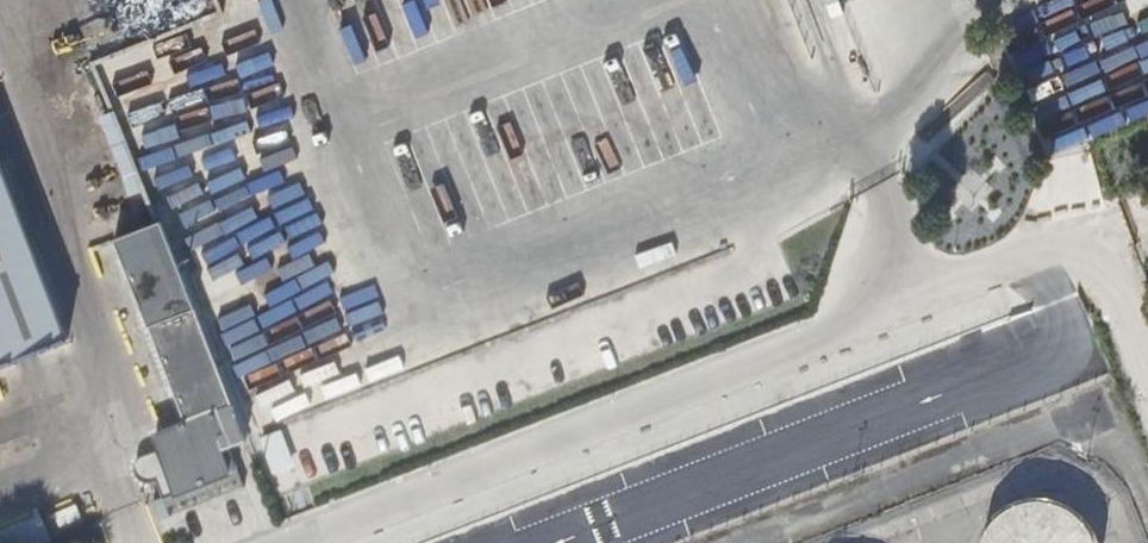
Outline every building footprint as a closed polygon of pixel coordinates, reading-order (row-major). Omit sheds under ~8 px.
[(68,334),(0,160),(0,360),(68,334)] [(139,211),(157,204),(150,186),(145,173),(126,180),(139,211)] [(226,381),(162,217),(114,234),(185,418),(153,432),(158,446),(147,451),(143,456),(140,460),(141,467),(144,473),(149,476),(155,477),(161,475),(168,492),(243,461),(236,442),(248,437),(226,381)] [(1085,534),(1074,523),(1060,515),(1045,511),(1029,512),(1013,516),(1000,525),(990,537),(986,542),(1089,542),(1085,534)]
